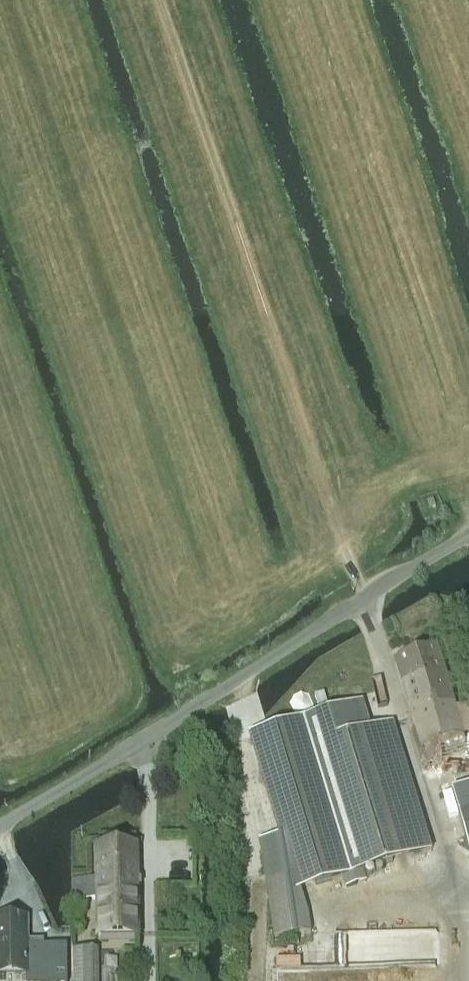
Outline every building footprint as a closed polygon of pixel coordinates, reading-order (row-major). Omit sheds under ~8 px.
[(397,659),(427,758),(466,746),(462,735),(468,733),(468,712),(456,715),(436,647),(397,659)] [(299,720),(248,735),(267,797),(279,836),(259,839),(275,939),(298,935),(291,894),(301,891),(432,850),(393,722),(371,728),(363,700),(299,720)] [(455,801),(468,852),(468,797),(455,801)] [(74,900),(96,899),(96,937),(137,937),(135,849),(96,849),(96,878),(73,880),(74,900)] [(0,919),(0,970),(25,971),(25,967),(41,968),(41,946),(24,946),(26,920),(0,919)] [(100,949),(74,949),(74,980),(100,980),(100,949)]
